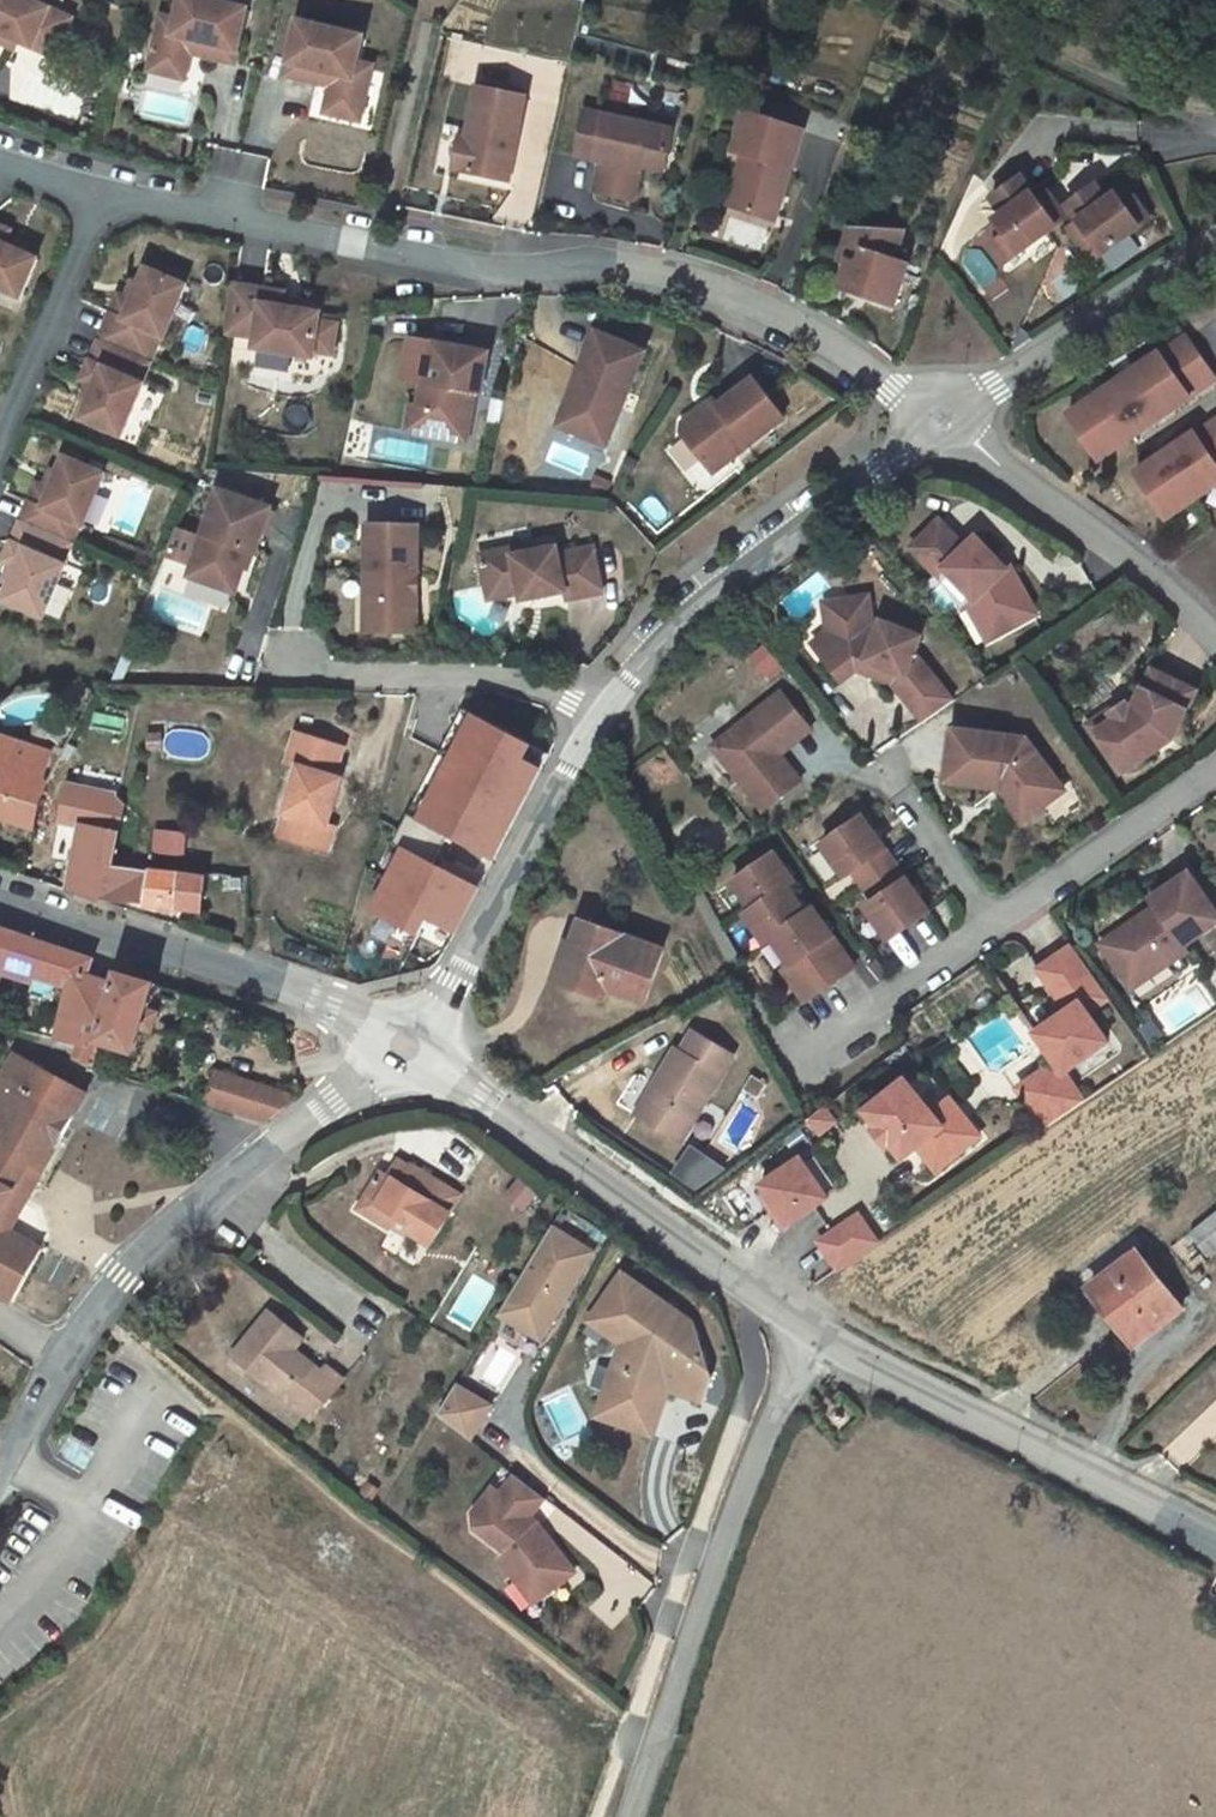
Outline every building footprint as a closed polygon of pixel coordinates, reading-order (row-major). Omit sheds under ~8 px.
[(22,0),(0,0),(0,37),(19,45),(34,52),(39,40),(61,49),(73,22),(22,0)] [(197,0),(182,0),(176,22),(161,18),(151,63),(187,71),(191,56),(194,44),(213,48),(210,61),(235,67),(248,12),(197,0)] [(363,39),(298,24),(285,78),(310,85),(313,73),(332,77),(329,90),(325,104),(361,113),(372,68),(357,64),(363,39)] [(0,37),(0,46),(15,53),(19,45),(0,37)] [(61,49),(39,40),(34,52),(56,61),(61,49)] [(213,48),(194,44),(191,56),(210,61),(213,48)] [(187,71),(151,63),(148,75),(185,82),(187,71)] [(310,85),(329,90),(332,77),(313,73),(310,85)] [(525,97),(477,88),(468,132),(473,133),(472,143),(466,141),(459,173),(507,182),(525,97)] [(361,113),(325,104),(323,116),(359,124),(361,113)] [(625,123),(583,114),(573,158),(598,163),(593,195),(631,203),(639,168),(642,151),(667,157),(674,123),(628,112),(625,123)] [(803,134),(746,115),(732,155),(743,159),(750,161),(735,206),(741,214),(773,224),(803,134)] [(452,172),(459,173),(466,141),(459,139),(452,172)] [(667,157),(642,151),(639,168),(663,174),(667,157)] [(750,161),(743,159),(726,209),(741,214),(735,206),(750,161)] [(1038,199),(1021,177),(991,198),(1003,215),(994,221),(1004,235),(995,242),(1009,260),(1047,233),(1067,220),(1054,199),(1043,207),(1038,199)] [(1105,201),(1093,184),(1063,204),(1077,224),(1080,222),(1087,232),(1074,240),(1090,263),(1149,222),(1132,198),(1122,205),(1115,194),(1105,201)] [(1054,199),(1049,191),(1038,199),(1043,207),(1054,199)] [(0,222),(0,286),(22,296),(40,256),(23,248),(7,241),(10,235),(13,228),(0,222)] [(1087,232),(1080,222),(1077,224),(1068,230),(1074,240),(1087,232)] [(902,235),(850,234),(841,265),(849,268),(842,293),(863,299),(865,294),(874,296),(872,301),(896,309),(908,267),(894,264),(902,235)] [(25,242),(10,235),(7,241),(23,248),(25,242)] [(118,297),(98,343),(149,364),(161,337),(163,338),(186,287),(146,270),(140,283),(132,303),(125,300),(118,297)] [(140,283),(134,281),(125,300),(132,303),(140,283)] [(285,295),(234,287),(226,340),(255,344),(254,350),(313,360),(314,354),(316,344),(334,346),(337,326),(319,323),(320,315),(300,312),(282,309),(283,302),(285,295)] [(301,305),(283,302),(282,309),(300,312),(301,305)] [(644,357),(596,336),(565,413),(585,421),(578,438),(606,449),(644,357)] [(1067,414),(1097,460),(1189,400),(1188,398),(1214,381),(1186,338),(1160,355),(1159,354),(1067,414)] [(149,364),(98,343),(82,382),(89,385),(96,387),(88,404),(81,420),(121,437),(143,386),(140,384),(149,364)] [(334,346),(316,344),(314,354),(332,357),(334,346)] [(488,357),(435,346),(427,386),(423,385),(419,409),(426,411),(422,436),(466,444),(472,412),(466,410),(469,396),(475,396),(481,397),(488,357)] [(96,387),(89,385),(82,401),(88,404),(96,387)] [(784,424),(754,385),(718,413),(708,419),(699,418),(684,430),(682,440),(705,469),(722,457),(729,466),(784,424)] [(472,412),(475,396),(469,396),(466,410),(472,412)] [(718,413),(714,407),(699,418),(708,419),(718,413)] [(419,409),(412,408),(407,433),(414,434),(422,436),(426,411),(419,409)] [(585,421),(565,413),(558,430),(578,438),(585,421)] [(1163,519),(1215,485),(1215,421),(1193,435),(1193,434),(1133,473),(1163,519)] [(722,457),(705,469),(712,479),(729,466),(722,457)] [(104,475),(64,458),(57,474),(50,491),(44,488),(37,485),(20,524),(70,545),(79,526),(81,527),(104,475)] [(51,472),(44,488),(50,491),(57,474),(51,472)] [(194,565),(189,578),(235,594),(250,552),(256,554),(273,509),(221,492),(204,537),(180,528),(168,554),(194,565)] [(942,522),(913,549),(938,577),(945,571),(975,604),(977,602),(989,623),(999,630),(1030,611),(1009,572),(1005,575),(978,540),(967,549),(942,522)] [(70,545),(20,524),(3,562),(10,566),(17,568),(10,584),(3,601),(42,618),(64,567),(61,565),(70,545)] [(418,529),(369,528),(368,578),(377,579),(376,634),(415,635),(416,597),(412,597),(412,579),(417,579),(418,529)] [(480,559),(481,565),(534,556),(533,549),(480,559)] [(534,556),(481,565),(488,603),(520,597),(529,596),(531,602),(565,596),(567,604),(602,597),(593,552),(559,559),(558,552),(534,556)] [(17,568),(10,566),(3,582),(10,584),(17,568)] [(377,579),(368,578),(366,634),(376,634),(377,579)] [(161,587),(149,617),(196,633),(208,602),(161,587)] [(826,603),(828,611),(872,604),(871,595),(826,603)] [(529,596),(520,597),(522,604),(531,602),(529,596)] [(989,623),(977,602),(975,604),(966,613),(985,647),(1035,619),(1030,611),(999,630),(989,623)] [(925,723),(954,702),(923,659),(911,667),(924,635),(885,620),(883,626),(876,623),(872,604),(828,611),(832,631),(822,638),(837,657),(830,663),(845,681),(861,669),(868,667),(869,673),(897,683),(925,723)] [(837,657),(822,638),(815,644),(830,663),(837,657)] [(1195,692),(1153,672),(1134,709),(1098,734),(1125,773),(1172,740),(1195,692)] [(773,745),(805,721),(798,712),(784,692),(714,744),(763,811),(801,783),(780,754),(773,745)] [(1121,775),(1125,773),(1098,734),(1134,709),(1128,699),(1088,727),(1121,775)] [(474,710),(429,818),(411,810),(399,839),(441,856),(449,837),(505,861),(546,763),(533,758),(541,738),(474,710)] [(812,731),(805,721),(773,745),(780,754),(812,731)] [(1027,741),(957,731),(949,783),(998,789),(1007,783),(1014,791),(1005,798),(1023,823),(1044,807),(1037,798),(1057,782),(1048,769),(1027,741)] [(344,746),(297,732),(288,764),(299,767),(286,813),(293,815),(287,838),(329,851),(336,826),(329,824),(344,771),(338,769),(344,746)] [(2,819),(36,828),(48,785),(49,781),(46,780),(54,753),(0,736),(0,818),(2,819)] [(1064,792),(1057,782),(1037,798),(1044,807),(1064,792)] [(293,815),(286,813),(280,837),(287,838),(293,815)] [(930,912),(864,817),(824,846),(847,878),(856,873),(877,904),(869,909),(890,941),(930,912)] [(71,891),(102,901),(109,867),(114,867),(121,836),(84,827),(71,891)] [(464,932),(487,882),(404,845),(374,912),(424,934),(431,918),(464,932)] [(774,852),(732,881),(752,909),(745,914),(765,943),(772,938),(791,965),(784,970),(806,1002),(855,969),(774,852)] [(133,870),(114,867),(109,867),(102,901),(136,905),(202,911),(206,877),(133,870)] [(1215,924),(1215,912),(1189,873),(1151,900),(1156,908),(1150,913),(1152,916),(1141,924),(1138,920),(1108,941),(1132,977),(1164,956),(1169,964),(1190,950),(1186,945),(1215,924)] [(584,950),(570,987),(604,999),(609,988),(646,1002),(664,953),(582,924),(575,946),(584,950)] [(71,985),(84,989),(89,975),(94,959),(0,928),(0,981),(4,965),(71,985)] [(556,982),(570,987),(584,950),(575,946),(569,945),(556,982)] [(1064,1074),(1050,1082),(1025,1100),(1045,1129),(1085,1103),(1066,1073),(1110,1044),(1088,1012),(1109,998),(1074,948),(1041,971),(1069,1013),(1038,1035),(1064,1074)] [(1164,956),(1132,977),(1138,985),(1169,964),(1164,956)] [(111,1046),(139,1055),(159,984),(120,971),(116,985),(105,1023),(99,1042),(111,1046)] [(71,985),(65,1013),(105,1023),(116,985),(89,975),(84,989),(71,985)] [(105,1023),(65,1013),(59,1042),(80,1046),(90,1048),(93,1042),(99,1042),(105,1023)] [(676,1051),(656,1084),(663,1088),(644,1119),(682,1142),(734,1058),(695,1034),(682,1055),(676,1051)] [(80,1046),(75,1060),(91,1067),(99,1042),(93,1042),(90,1048),(80,1046)] [(91,1067),(104,1071),(111,1046),(99,1042),(91,1067)] [(32,1165),(44,1172),(74,1119),(63,1113),(76,1089),(18,1056),(5,1079),(0,1077),(0,1221),(32,1165)] [(295,1100),(217,1072),(208,1104),(220,1108),(267,1123),(295,1100)] [(638,1115),(644,1119),(663,1088),(656,1084),(638,1115)] [(940,1133),(905,1085),(864,1116),(875,1131),(873,1133),(885,1150),(888,1148),(899,1163),(914,1152),(933,1176),(976,1143),(958,1119),(940,1133)] [(88,1095),(76,1089),(63,1113),(74,1119),(88,1095)] [(835,1124),(824,1109),(809,1120),(820,1134),(835,1124)] [(694,1145),(675,1172),(705,1192),(723,1165),(694,1145)] [(800,1160),(761,1187),(764,1193),(772,1206),(767,1209),(780,1231),(824,1202),(800,1160)] [(44,1172),(32,1165),(0,1221),(0,1226),(11,1232),(30,1199),(44,1172)] [(402,1184),(381,1172),(358,1210),(390,1230),(398,1218),(415,1228),(412,1234),(431,1246),(463,1195),(414,1165),(402,1184)] [(772,1206),(764,1193),(759,1196),(767,1209),(772,1206)] [(1215,1247),(1215,1218),(1194,1235),(1208,1254),(1215,1247)] [(831,1274),(871,1247),(852,1220),(813,1247),(831,1274)] [(16,1302),(38,1263),(25,1257),(33,1244),(11,1232),(0,1226),(0,1293),(16,1302)] [(512,1301),(553,1326),(597,1256),(557,1230),(512,1301)] [(45,1250),(33,1244),(25,1257),(38,1263),(45,1250)] [(1182,1310),(1139,1253),(1092,1289),(1135,1344),(1182,1310)] [(624,1274),(597,1312),(638,1341),(622,1385),(606,1393),(601,1407),(607,1419),(622,1424),(637,1416),(657,1423),(669,1389),(703,1401),(711,1378),(694,1322),(624,1274)] [(502,1316),(543,1341),(553,1326),(512,1301),(502,1316)] [(249,1371),(295,1408),(304,1396),(321,1410),(344,1382),(327,1368),(322,1373),(295,1352),(305,1340),(270,1312),(242,1346),(258,1359),(249,1371)] [(597,1312),(590,1321),(623,1344),(606,1393),(622,1385),(638,1341),(597,1312)] [(233,1358),(249,1371),(258,1359),(242,1346),(233,1358)] [(439,1416),(471,1440),(492,1407),(458,1386),(439,1416)] [(312,1421),(321,1410),(304,1396),(295,1408),(312,1421)] [(637,1416),(622,1424),(653,1435),(657,1423),(637,1416)] [(507,1553),(540,1598),(574,1574),(538,1523),(535,1526),(528,1521),(546,1498),(517,1476),(503,1495),(494,1488),(474,1515),(476,1527),(507,1553)] [(500,1558),(534,1603),(540,1598),(507,1553),(500,1558)]
